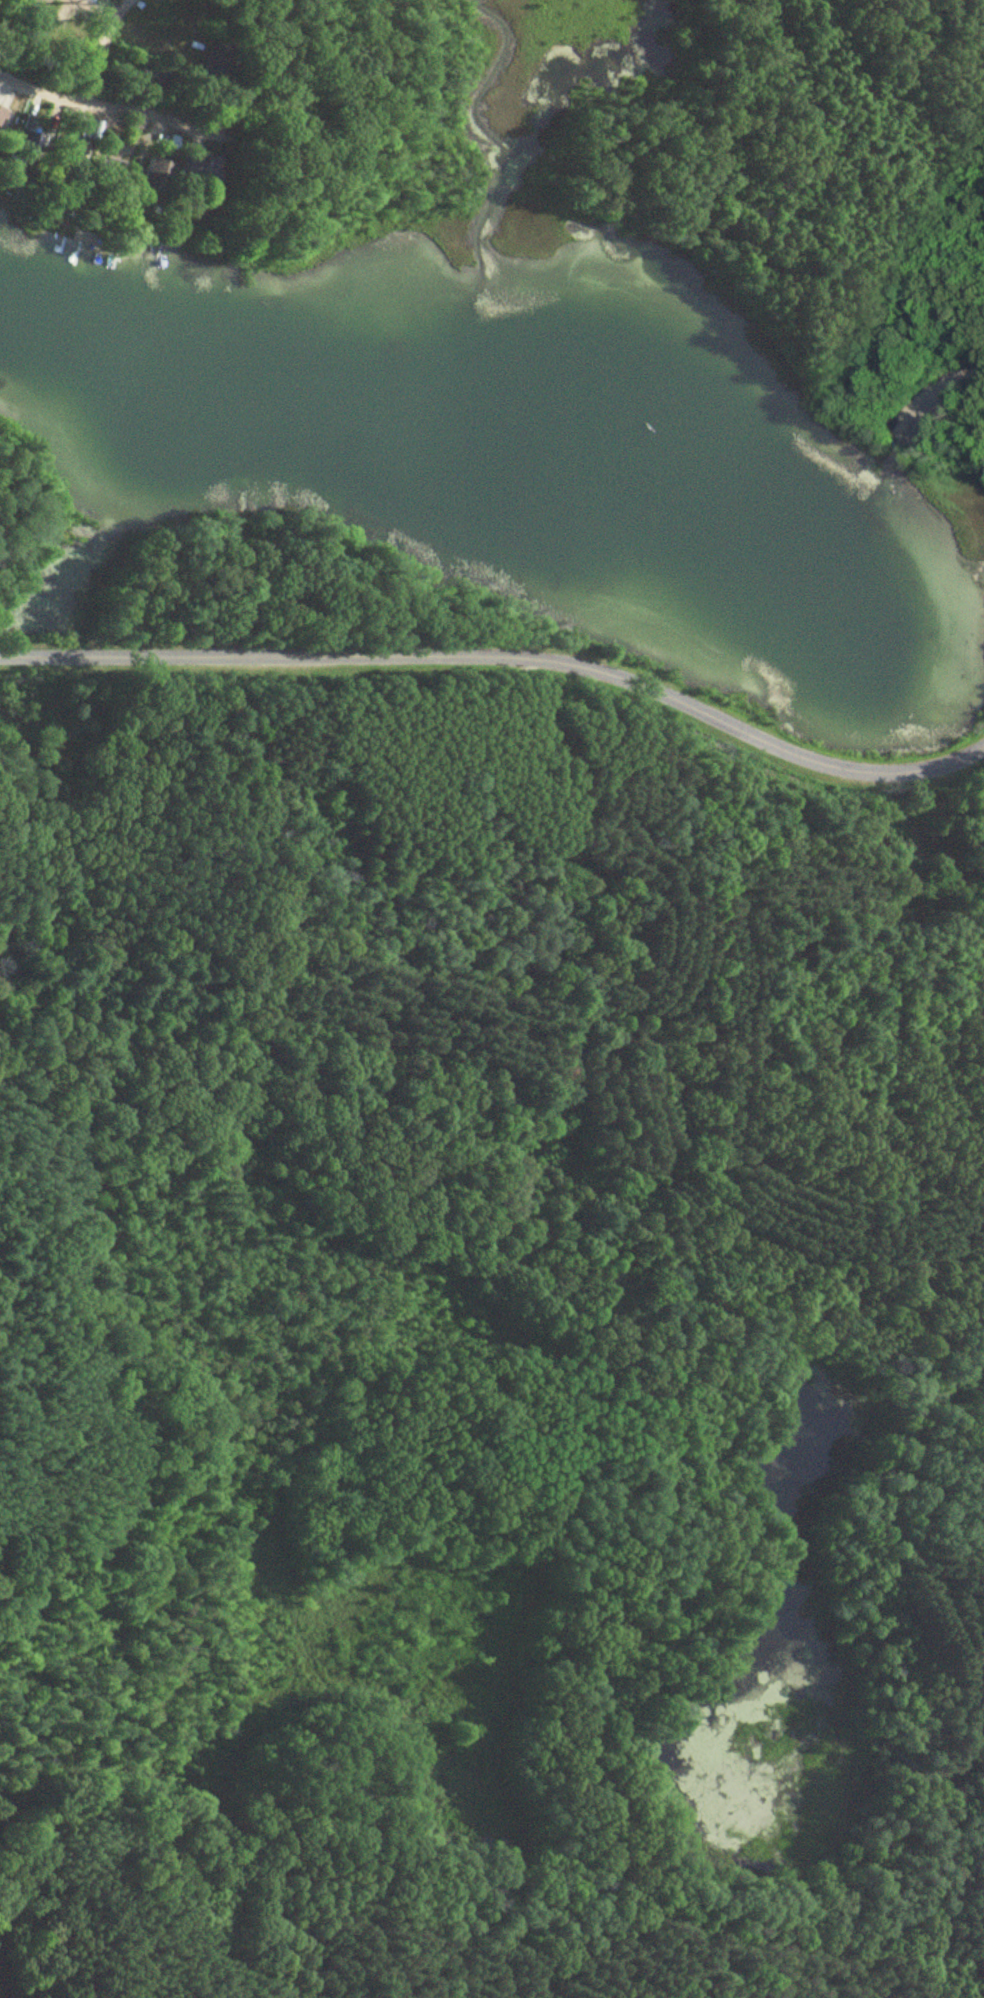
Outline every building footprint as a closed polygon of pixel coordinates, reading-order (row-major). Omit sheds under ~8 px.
[(93,143),(99,123),(82,118),(76,137),(93,143)] [(19,161),(40,160),(39,134),(18,135),(19,161)] [(207,206),(219,158),(188,150),(180,181),(190,183),(185,201),(207,206)] [(164,160),(140,162),(143,190),(166,187),(164,160)]
